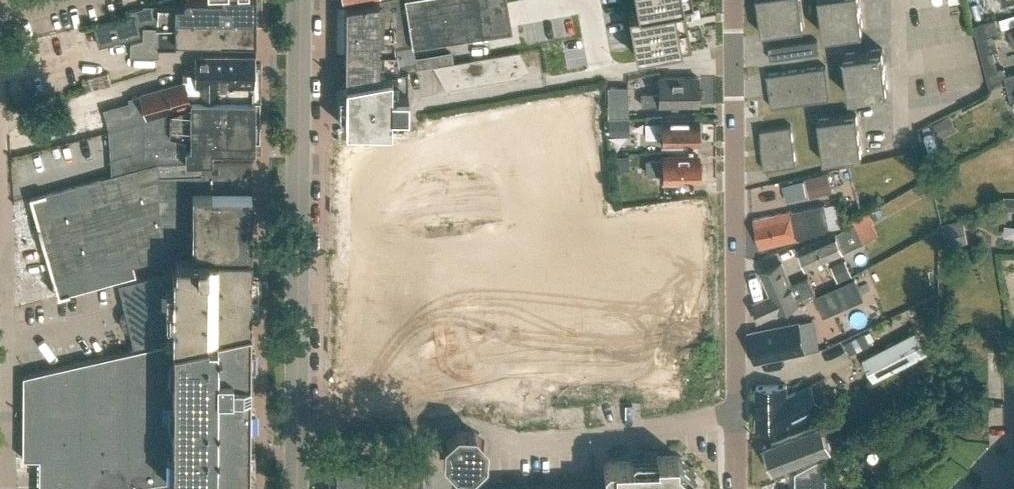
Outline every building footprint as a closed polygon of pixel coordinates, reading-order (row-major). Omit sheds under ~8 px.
[(255,21),(255,0),(222,0),(187,0),(184,2),(184,6),(158,6),(157,27),(175,27),(175,23),(193,23),(192,20),(255,21)] [(510,30),(505,0),(373,0),(345,4),(345,81),(408,70),(451,63),(449,53),(414,59),(412,46),(510,30)] [(629,13),(637,57),(689,48),(684,22),(685,21),(682,5),(692,3),(691,0),(637,0),(639,11),(629,13)] [(762,34),(804,28),(800,0),(757,0),(762,34)] [(825,34),(863,29),(859,0),(820,0),(825,34)] [(100,46),(140,35),(135,15),(95,25),(100,46)] [(1005,75),(1006,75),(1004,69),(997,70),(992,51),(998,49),(994,34),(999,33),(996,19),(974,25),(978,38),(978,39),(992,89),(1005,75)] [(255,43),(255,21),(192,20),(193,23),(175,23),(175,27),(157,27),(143,27),(143,39),(130,42),(130,55),(158,56),(158,47),(175,47),(175,42),(255,43)] [(769,47),(770,59),(819,52),(817,40),(769,47)] [(883,48),(844,54),(850,96),(888,91),(883,48)] [(516,77),(529,70),(518,52),(433,66),(446,89),(457,82),(460,86),(472,80),(474,84),(486,77),(488,82),(500,75),(502,79),(514,73),(516,77)] [(228,99),(256,99),(255,85),(255,56),(197,56),(195,58),(195,67),(191,67),(191,72),(182,72),(182,82),(131,97),(137,119),(190,103),(188,97),(192,97),(192,100),(228,100),(228,99)] [(806,69),(811,101),(830,99),(826,66),(806,69)] [(790,104),(811,101),(806,69),(786,71),(790,104)] [(408,112),(408,70),(345,81),(345,87),(339,89),(339,115),(345,117),(345,127),(391,128),(391,114),(394,112),(408,112)] [(771,107),(790,104),(786,71),(767,74),(771,107)] [(85,91),(92,89),(111,84),(108,72),(82,80),(85,91)] [(1005,75),(1013,106),(1013,73),(1006,75),(1005,75)] [(698,104),(697,77),(659,79),(659,92),(640,92),(641,104),(659,103),(659,106),(698,104)] [(608,117),(629,116),(628,86),(608,87),(608,117)] [(110,158),(111,175),(131,170),(156,163),(212,160),(212,149),(252,149),(255,149),(255,140),(255,128),(256,128),(256,99),(228,99),(228,100),(192,100),(192,105),(123,125),(109,129),(110,158)] [(818,119),(824,162),(862,156),(856,114),(818,119)] [(934,140),(950,132),(943,117),(926,125),(934,140)] [(662,119),(662,121),(645,121),(645,137),(663,137),(663,146),(681,146),(683,144),(698,144),(698,142),(701,139),(700,132),(698,130),(698,119),(662,119)] [(609,120),(609,136),(624,136),(623,120),(609,120)] [(761,149),(794,145),(791,125),(759,129),(761,149)] [(796,165),(794,145),(761,149),(764,169),(796,165)] [(629,156),(617,157),(617,171),(630,170),(629,156)] [(645,174),(663,173),(663,183),(682,183),(683,181),(699,181),(699,178),(701,176),(701,169),(698,167),(698,156),(663,156),(663,158),(645,158),(645,174)] [(156,163),(131,170),(111,175),(30,197),(58,295),(134,274),(132,265),(192,248),(192,249),(251,249),(252,190),(252,159),(212,160),(156,163)] [(806,178),(811,196),(833,191),(828,173),(806,178)] [(634,180),(614,181),(615,192),(634,191),(634,180)] [(759,247),(766,246),(798,240),(798,239),(813,236),(829,230),(824,206),(807,210),(793,213),(793,211),(753,219),(759,247)] [(807,267),(846,250),(879,235),(868,212),(852,219),(854,224),(839,231),(798,247),(807,267)] [(250,480),(249,480),(249,479),(248,479),(251,323),(251,252),(197,252),(197,255),(174,254),(159,258),(163,272),(119,283),(134,348),(23,374),(23,457),(40,457),(40,488),(91,488),(104,486),(176,479),(188,479),(188,480),(184,480),(184,484),(164,484),(164,488),(250,488),(250,480)] [(831,265),(838,283),(840,281),(852,275),(845,259),(831,265)] [(790,285),(781,263),(762,271),(772,296),(756,303),(759,320),(801,303),(800,301),(816,294),(808,278),(790,285)] [(856,278),(815,296),(824,316),(865,298),(856,278)] [(756,361),(804,352),(798,323),(750,332),(756,361)] [(903,335),(875,349),(876,350),(865,356),(875,379),(928,351),(917,330),(907,334),(906,333),(903,335)] [(786,395),(787,385),(757,385),(757,426),(787,425),(787,423),(822,405),(821,403),(819,404),(810,386),(812,385),(811,383),(786,395)] [(821,453),(831,449),(822,424),(763,446),(773,472),(821,453)] [(472,470),(485,459),(485,443),(474,430),(457,429),(445,441),(444,456),(456,469),(472,470)] [(706,483),(677,455),(657,456),(657,460),(608,462),(603,467),(604,479),(605,479),(605,488),(706,488),(706,483)] [(826,459),(820,459),(796,473),(796,488),(826,488),(826,459)] [(330,488),(382,488),(401,488),(423,488),(424,469),(424,467),(400,460),(400,462),(335,462),(330,461),(330,488)]
